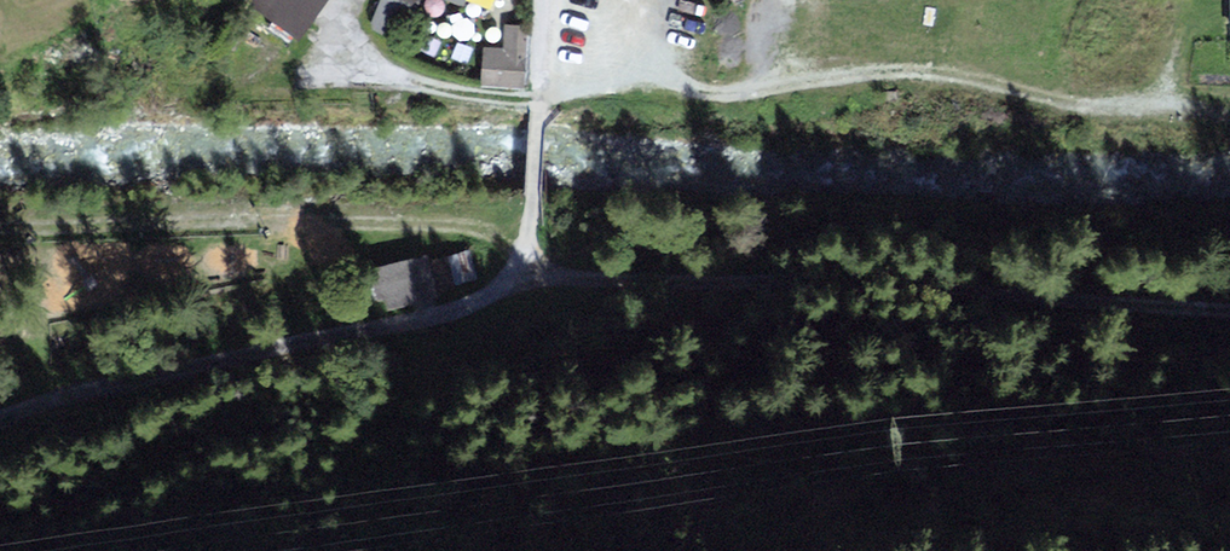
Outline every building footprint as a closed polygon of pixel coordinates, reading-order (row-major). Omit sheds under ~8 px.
[(256,14),(290,41),(318,0),(266,0),(256,14)] [(380,7),(410,19),(418,0),(383,0),(380,7)] [(523,87),(526,28),(507,27),(505,51),(501,50),(487,50),(485,86),(523,87)] [(469,253),(430,263),(438,292),(476,282),(469,253)] [(435,297),(425,257),(375,270),(385,309),(435,297)]
